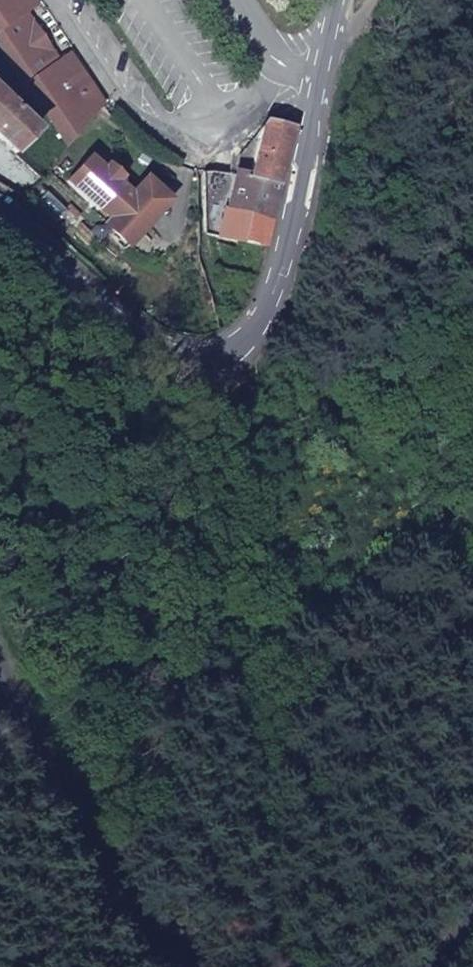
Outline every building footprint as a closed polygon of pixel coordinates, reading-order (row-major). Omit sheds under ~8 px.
[(0,6),(0,31),(29,72),(35,81),(75,139),(115,105),(82,55),(71,63),(36,14),(47,3),(44,0),(5,0),(0,6)] [(0,94),(0,135),(22,157),(43,139),(0,94)] [(268,118),(264,123),(250,175),(280,183),(295,125),(268,118)] [(118,208),(124,214),(152,182),(148,178),(134,191),(92,153),(71,176),(112,215),(118,208)] [(244,240),(265,246),(280,183),(250,175),(237,172),(228,203),(251,209),(244,240)] [(124,214),(142,230),(171,200),(152,182),(124,214)] [(209,232),(244,240),(251,209),(228,203),(207,198),(209,232)] [(107,221),(113,227),(124,214),(118,208),(112,215),(107,221)] [(124,214),(113,227),(130,243),(142,230),(124,214)]
